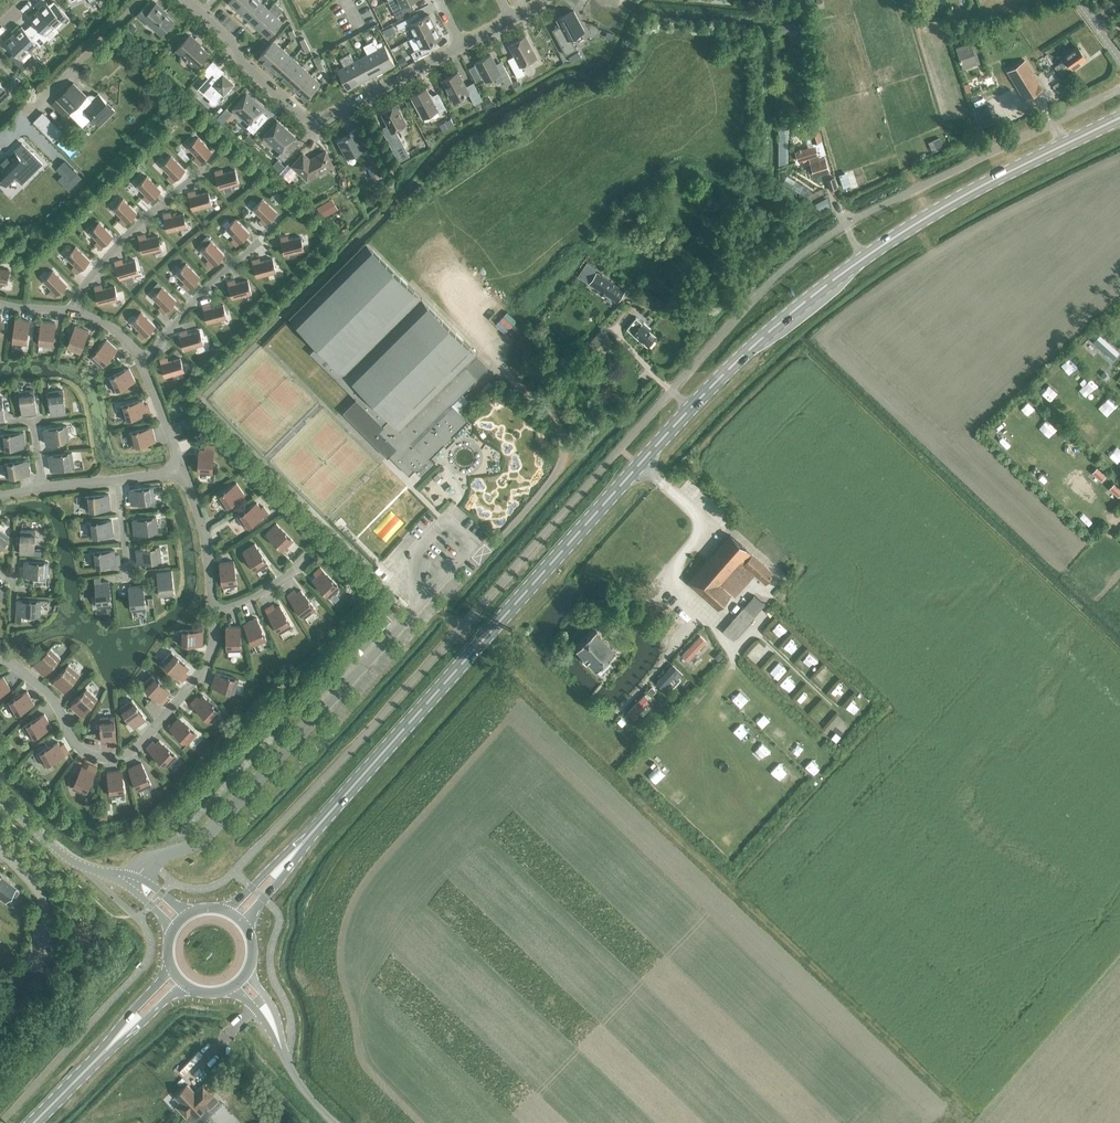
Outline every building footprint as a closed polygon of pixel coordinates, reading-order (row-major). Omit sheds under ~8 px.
[(249,0),(230,0),(229,2),(239,11),(249,0)] [(263,4),(259,0),(249,0),(239,11),(248,20),(263,4)] [(400,4),(399,5),(398,8),(393,10),(397,18),(415,9),(411,2),(414,0),(399,0),(400,4)] [(258,29),(279,5),(275,2),(269,9),(263,4),(248,20),(258,29)] [(797,3),(800,20),(810,19),(807,2),(797,3)] [(39,11),(55,28),(63,20),(66,22),(70,18),(61,8),(57,12),(48,3),(39,11)] [(163,11),(164,10),(157,3),(152,9),(147,4),(137,15),(146,23),(147,21),(162,34),(166,29),(169,29),(169,25),(173,21),(163,11)] [(279,5),(258,29),(268,38),(283,22),(277,16),(283,9),(279,5)] [(557,19),(560,25),(552,29),(566,55),(577,49),(571,38),(585,31),(574,10),(557,19)] [(47,35),(55,28),(39,11),(31,19),(40,28),(36,32),(45,42),(49,38),(47,35)] [(415,36),(435,26),(429,14),(415,22),(412,16),(397,24),(400,30),(409,25),(415,36)] [(780,24),(781,33),(802,31),(801,22),(780,24)] [(435,26),(415,36),(421,47),(411,52),(414,58),(430,50),(427,45),(441,37),(435,26)] [(45,42),(36,32),(32,36),(23,27),(14,35),(30,51),(38,43),(41,46),(45,42)] [(183,55),(196,67),(209,53),(196,40),(197,39),(191,34),(175,51),(181,57),(183,55)] [(22,59),(30,51),(14,35),(6,43),(15,52),(10,56),(20,66),(24,62),(22,59)] [(508,59),(518,77),(525,74),(521,66),(537,57),(526,36),(509,45),(515,55),(508,59)] [(957,48),(963,66),(976,61),(968,38),(959,41),(961,46),(957,48)] [(269,65),(284,49),(274,40),(259,56),(269,65)] [(368,43),(383,71),(395,64),(385,45),(378,49),(373,40),(368,43)] [(371,77),(383,71),(368,43),(363,46),(368,54),(361,58),(371,77)] [(1071,68),(1073,71),(1080,66),(1078,64),(1086,59),(1078,48),(1064,58),(1065,60),(1055,67),(1061,75),(1071,68)] [(278,74),(293,58),(284,49),(269,65),(278,74)] [(371,77),(361,58),(354,61),(350,53),(345,55),(360,83),(371,77)] [(503,64),(497,67),(491,54),(476,62),(486,81),(494,76),(498,83),(503,80),(506,85),(513,82),(503,64)] [(576,54),(569,58),(571,62),(578,58),(576,54)] [(348,89),(360,83),(345,55),(340,58),(344,66),(337,70),(348,89)] [(317,64),(325,60),(324,57),(320,59),(318,56),(314,58),(317,64)] [(287,82),(302,66),(293,58),(278,74),(287,82)] [(325,60),(317,64),(320,70),(324,68),(323,64),(326,62),(325,60)] [(1007,71),(1025,100),(1044,89),(1026,60),(1007,71)] [(221,71),(220,71),(217,68),(219,66),(213,61),(203,72),(209,77),(198,88),(210,99),(210,103),(213,105),(216,105),(218,102),(218,99),(222,94),(224,96),(227,92),(229,92),(229,90),(235,83),(221,71)] [(469,68),(476,82),(482,79),(475,65),(469,68)] [(296,90),(311,74),(302,66),(287,82),(296,90)] [(474,82),(466,86),(458,71),(443,80),(449,92),(448,94),(450,97),(452,97),(454,100),(468,92),(475,104),(483,100),(474,82)] [(311,74),(296,90),(306,99),(321,83),(311,74)] [(98,93),(91,100),(74,82),(57,99),(83,125),(92,117),(100,125),(115,110),(98,93)] [(10,93),(0,83),(0,103),(10,93)] [(438,93),(431,97),(427,88),(411,96),(423,118),(438,110),(438,112),(446,108),(438,93)] [(247,127),(254,133),(269,116),(262,111),(264,110),(247,95),(235,108),(250,123),(247,127)] [(384,133),(390,145),(401,139),(396,129),(406,124),(396,104),(382,112),(391,129),(384,133)] [(973,108),(981,126),(989,123),(981,105),(973,108)] [(278,155),(284,161),(299,145),(293,139),(294,138),(278,123),(265,137),(281,151),(278,155)] [(824,153),(823,153),(820,141),(822,140),(816,124),(807,127),(813,143),(814,143),(815,146),(795,152),(798,162),(810,158),(815,176),(829,171),(824,153)] [(347,158),(367,148),(356,128),(350,131),(352,134),(348,136),(347,135),(338,140),(347,158)] [(194,159),(199,164),(212,151),(198,137),(188,147),(197,156),(194,159)] [(178,144),(173,139),(170,143),(175,148),(178,144)] [(0,165),(0,178),(7,185),(20,172),(27,179),(43,163),(31,151),(23,159),(14,151),(9,157),(7,155),(1,161),(3,162),(0,165)] [(307,179),(334,166),(326,151),(310,159),(303,153),(292,166),(297,171),(298,171),(307,179)] [(167,177),(172,182),(185,170),(171,156),(162,166),(170,174),(167,177)] [(64,161),(56,169),(62,174),(69,181),(77,173),(70,166),(64,161)] [(235,170),(223,173),(222,169),(215,171),(220,188),(239,183),(235,170)] [(143,197),(148,202),(161,190),(147,176),(137,185),(146,194),(143,197)] [(827,179),(830,190),(838,188),(834,177),(827,179)] [(208,191),(196,195),(195,191),(188,193),(193,210),(212,205),(208,191)] [(119,220),(124,225),(137,213),(123,199),(113,208),(122,217),(119,220)] [(260,221),(265,225),(277,212),(263,199),(253,209),(263,218),(260,221)] [(184,213),(172,216),(171,212),(164,214),(168,232),(187,227),(184,213)] [(232,240),(236,245),(250,233),(236,219),(226,228),(235,237),(232,240)] [(95,243),(100,249),(113,236),(99,222),(89,231),(98,241),(95,243)] [(159,235),(146,238),(145,234),(139,236),(143,254),(162,249),(159,235)] [(301,236),(289,239),(288,235),(281,237),(285,255),(304,250),(301,236)] [(206,262),(211,267),(225,255),(211,240),(201,250),(210,259),(206,262)] [(443,444),(447,447),(455,439),(452,435),(468,420),(458,410),(463,405),(456,399),(489,366),(366,243),(292,317),(320,345),(313,352),(361,400),(348,412),(388,452),(392,448),(402,457),(399,461),(408,470),(412,466),(422,475),(435,462),(430,457),(443,444)] [(72,268),(77,273),(90,260),(76,246),(66,256),(75,265),(72,268)] [(273,258),(261,262),(260,258),(253,260),(257,277),(276,272),(273,258)] [(135,260),(123,263),(122,259),(115,261),(120,279),(139,273),(135,260)] [(182,285),(187,290),(200,277),(186,263),(176,273),(185,282),(182,285)] [(8,283),(9,269),(0,268),(0,282),(8,283)] [(49,292),(54,297),(67,284),(53,270),(44,280),(52,289),(49,292)] [(590,283),(618,302),(625,291),(597,272),(590,283)] [(248,280),(236,283),(235,279),(228,281),(233,299),(252,293),(248,280)] [(115,286),(103,289),(102,285),(95,287),(99,304),(118,299),(115,286)] [(159,308),(164,313),(176,300),(162,287),(153,297),(162,305),(159,308)] [(223,304),(211,308),(210,304),(203,305),(208,323),(227,318),(223,304)] [(137,334),(142,339),(155,326),(141,312),(132,322),(140,331),(137,334)] [(627,328),(648,346),(656,336),(649,330),(651,328),(637,316),(627,328)] [(13,342),(27,344),(30,321),(16,319),(13,342)] [(39,345),(53,346),(56,322),(41,321),(39,345)] [(67,348),(80,353),(89,330),(76,325),(67,348)] [(200,331),(188,334),(187,330),(180,332),(185,349),(204,344),(200,331)] [(589,343),(602,356),(614,343),(601,330),(589,343)] [(91,357),(102,367),(118,349),(107,339),(91,357)] [(180,358),(168,361),(167,357),(160,359),(165,377),(184,371),(180,358)] [(108,378),(114,391),(135,381),(129,368),(108,378)] [(20,391),(23,415),(37,413),(34,389),(20,391)] [(49,391),(52,415),(66,413),(63,390),(49,391)] [(120,406),(124,420),(147,413),(143,400),(120,406)] [(44,429),(46,444),(70,440),(67,425),(44,429)] [(129,432),(133,446),(156,441),(152,427),(129,432)] [(1,435),(2,449),(26,446),(24,432),(1,435)] [(198,473),(212,474),(214,450),(200,449),(198,473)] [(49,456),(51,470),(75,466),(72,452),(49,456)] [(5,463),(7,477),(30,474),(28,460),(5,463)] [(217,496),(225,508),(245,494),(237,483),(217,496)] [(130,490),(132,504),(155,501),(153,487),(130,490)] [(85,496),(87,510),(110,509),(109,494),(85,496)] [(264,505),(261,508),(257,503),(238,516),(246,528),(269,512),(264,505)] [(334,523),(341,531),(348,524),(341,516),(334,523)] [(133,520),(135,534),(158,531),(156,517),(133,520)] [(88,523),(90,537),(114,534),(112,520),(88,523)] [(266,533),(283,550),(293,540),(277,523),(266,533)] [(10,536),(0,529),(0,549),(10,536)] [(20,553),(34,554),(36,530),(21,530),(20,553)] [(755,575),(765,584),(775,572),(730,533),(688,583),(718,609),(731,593),(735,597),(755,575)] [(243,552),(256,571),(268,563),(255,544),(243,552)] [(136,549),(138,563),(162,560),(160,546),(136,549)] [(91,552),(93,567),(117,564),(115,550),(91,552)] [(24,576),(48,577),(48,562),(24,561),(24,576)] [(220,563),(223,587),(237,584),(234,561),(220,563)] [(157,572),(160,596),(174,594),(172,570),(157,572)] [(313,580),(329,597),(340,587),(323,570),(313,580)] [(95,583),(98,607),(112,605),(110,582),(95,583)] [(129,587),(132,611),(146,609),(143,585),(129,587)] [(290,599),(304,618),(316,609),(301,590),(290,599)] [(723,631),(734,640),(765,604),(754,594),(723,631)] [(42,601),(17,599),(17,620),(23,621),(23,614),(41,616),(42,601)] [(268,612),(280,633),(292,626),(280,605),(268,612)] [(244,624),(254,645),(267,640),(257,618),(244,624)] [(226,627),(227,650),(242,650),(241,626),(226,627)] [(179,644),(203,645),(203,630),(179,630),(179,644)] [(577,651),(596,671),(615,652),(596,632),(577,651)] [(682,654),(689,660),(707,641),(701,635),(682,654)] [(34,665),(44,675),(61,658),(51,648),(34,665)] [(162,662),(180,678),(189,667),(172,651),(162,662)] [(53,682),(64,692),(80,674),(69,664),(53,682)] [(656,682),(663,688),(680,671),(673,664),(656,682)] [(212,686),(235,693),(239,679),(216,672),(212,686)] [(143,685),(160,701),(170,691),(153,675),(143,685)] [(11,688),(4,676),(0,678),(0,694),(11,688)] [(71,706),(82,716),(98,698),(87,688),(71,706)] [(7,703),(14,715),(35,703),(28,691),(7,703)] [(627,712),(634,718),(651,700),(644,694),(627,712)] [(194,706),(211,722),(221,711),(203,695),(194,706)] [(120,708),(134,727),(146,719),(132,699),(120,708)] [(24,726),(31,738),(52,726),(45,714),(24,726)] [(100,718),(102,742),(116,740),(114,717),(100,718)] [(170,727),(187,744),(197,733),(180,717),(170,727)] [(150,750),(167,766),(177,756),(159,740),(150,750)] [(38,753),(45,766),(66,754),(58,741),(38,753)] [(129,768),(138,790),(151,784),(142,763),(129,768)] [(73,788),(86,794),(95,772),(82,766),(73,788)] [(108,772),(111,796),(125,794),(122,770),(108,772)] [(19,892),(15,888),(16,887),(0,875),(0,899),(5,902),(12,893),(15,896),(19,892)] [(215,1095),(215,1094),(204,1083),(196,1091),(188,1083),(175,1097),(180,1102),(176,1106),(191,1120),(194,1116),(195,1117),(207,1104),(211,1107),(219,1099),(215,1095)]
